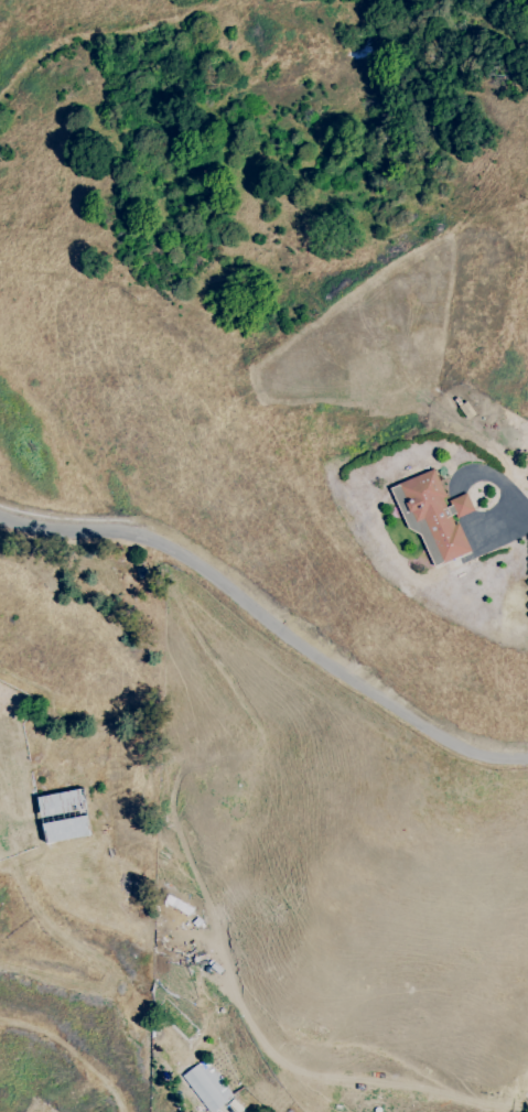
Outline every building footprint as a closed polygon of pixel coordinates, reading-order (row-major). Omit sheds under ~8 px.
[(393,485),(426,569),(468,553),(454,517),(472,510),(466,493),(445,501),(433,470),(393,485)] [(44,843),(90,836),(82,789),(37,796),(44,843)] [(208,1111),(213,1111),(233,1098),(205,1059),(181,1076),(208,1111)]
